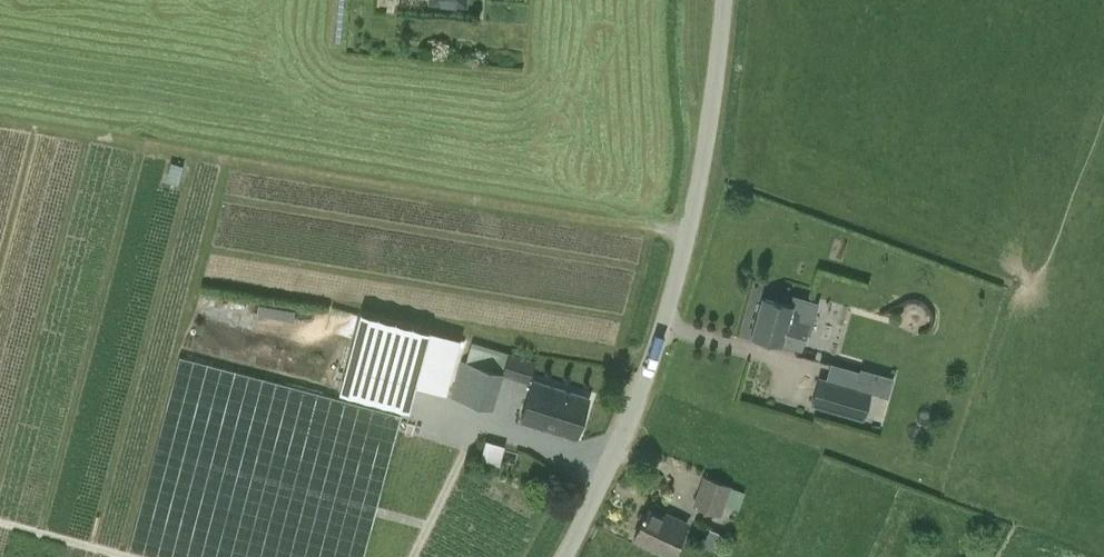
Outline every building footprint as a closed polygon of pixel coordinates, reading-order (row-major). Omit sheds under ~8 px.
[(782,342),(799,346),(812,299),(795,294),(793,303),(761,295),(751,334),(782,343),(782,342)] [(360,311),(339,391),(408,409),(419,368),(429,330),(360,311)] [(203,324),(198,345),(291,371),(297,350),(203,324)] [(538,360),(507,351),(502,370),(504,370),(503,375),(531,383),(538,360)] [(400,413),(178,355),(128,550),(156,556),(363,556),(400,413)] [(450,396),(492,408),(503,375),(504,370),(502,370),(461,359),(450,396)] [(867,387),(815,373),(808,399),(860,412),(867,387)] [(531,383),(520,419),(577,436),(589,396),(532,379),(531,383)] [(482,439),(479,456),(497,459),(500,442),(482,439)] [(692,506),(721,516),(725,504),(739,509),(745,491),(732,486),(732,485),(704,475),(692,506)] [(672,556),(687,524),(674,518),(672,522),(647,510),(645,516),(643,515),(642,517),(644,518),(634,538),(672,556)] [(709,527),(701,545),(717,552),(725,535),(709,527)]
